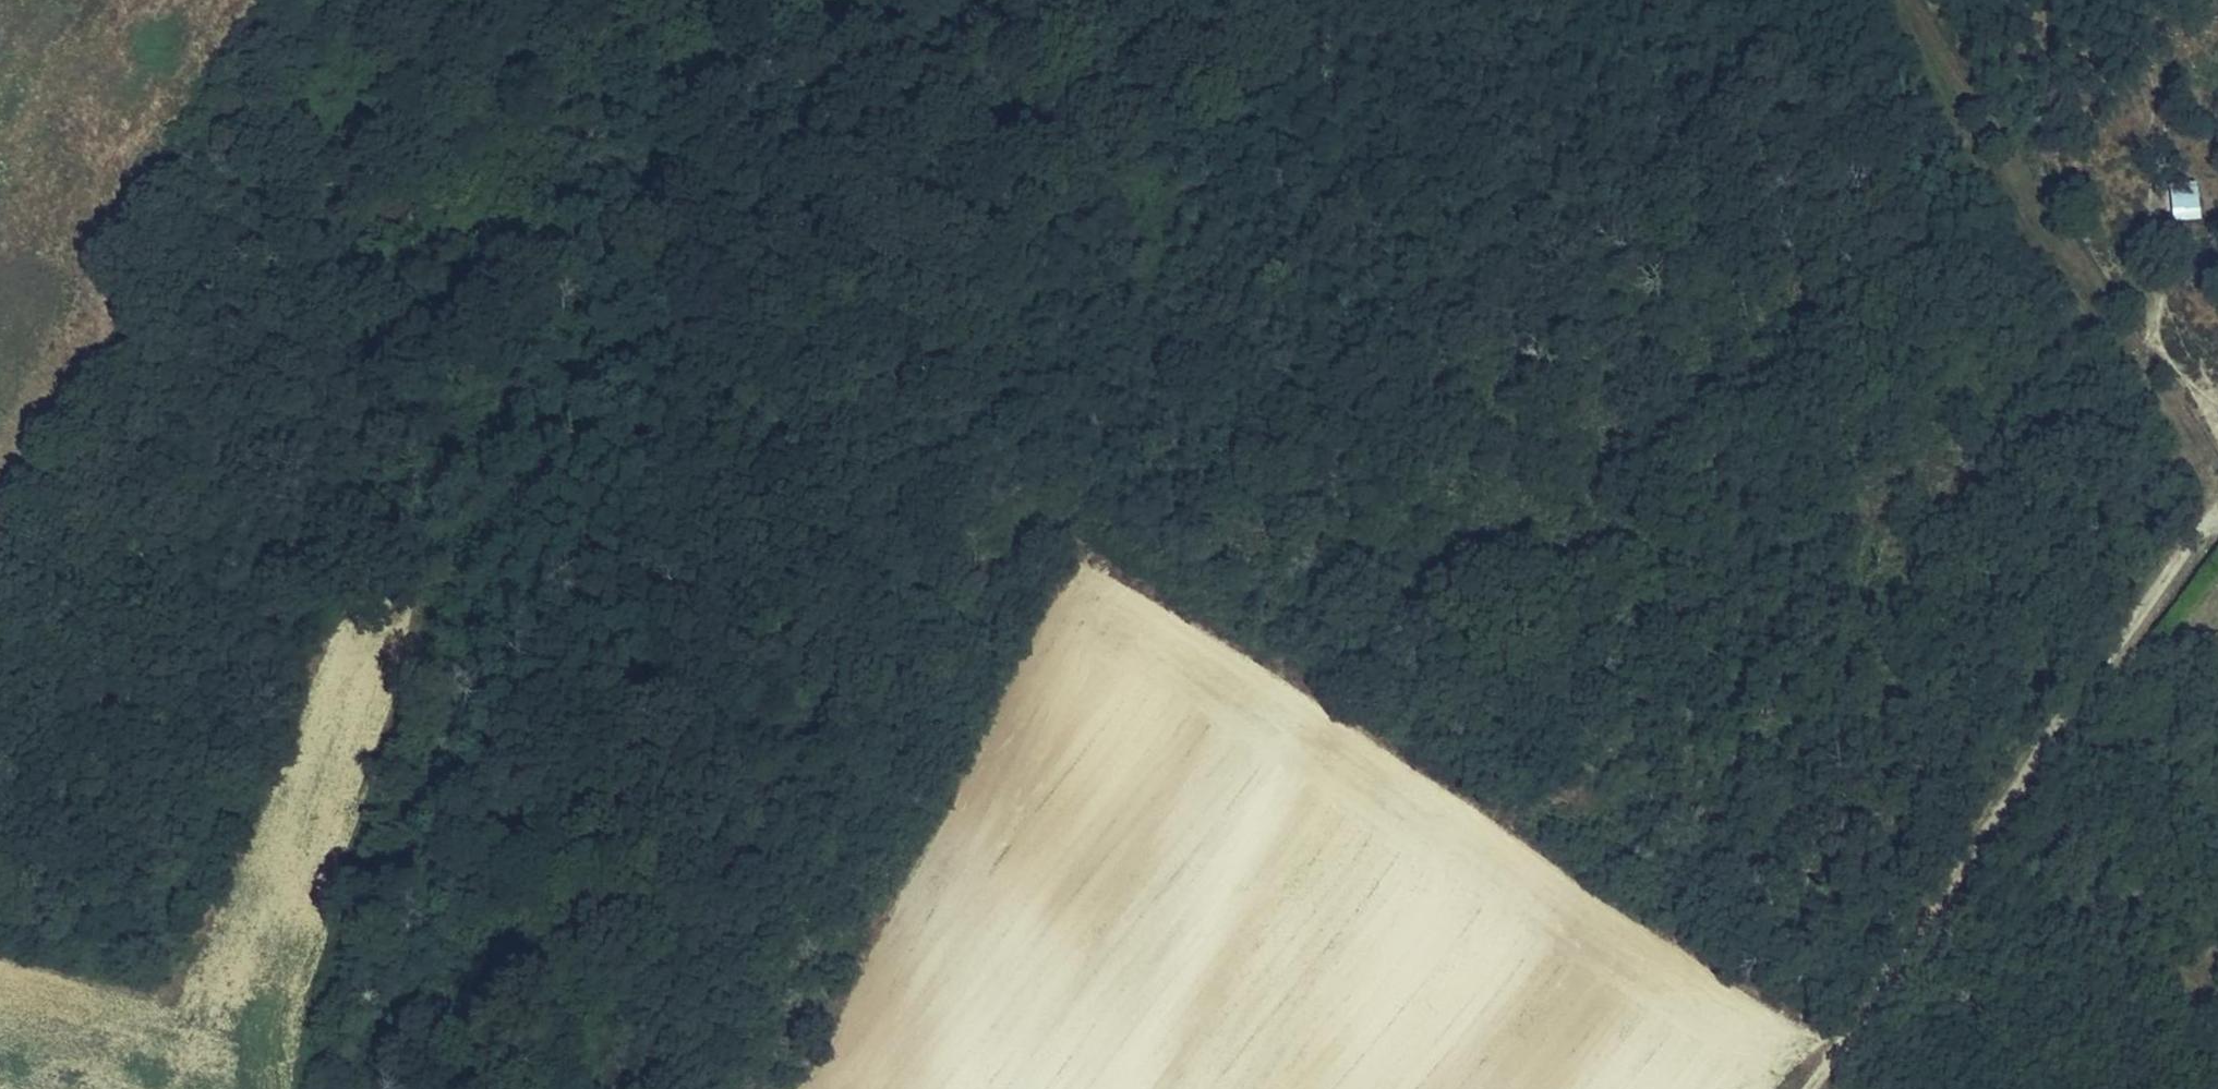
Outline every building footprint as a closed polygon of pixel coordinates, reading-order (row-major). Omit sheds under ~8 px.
[(2197,178),(2170,180),(2173,220),(2200,219),(2197,178)]
